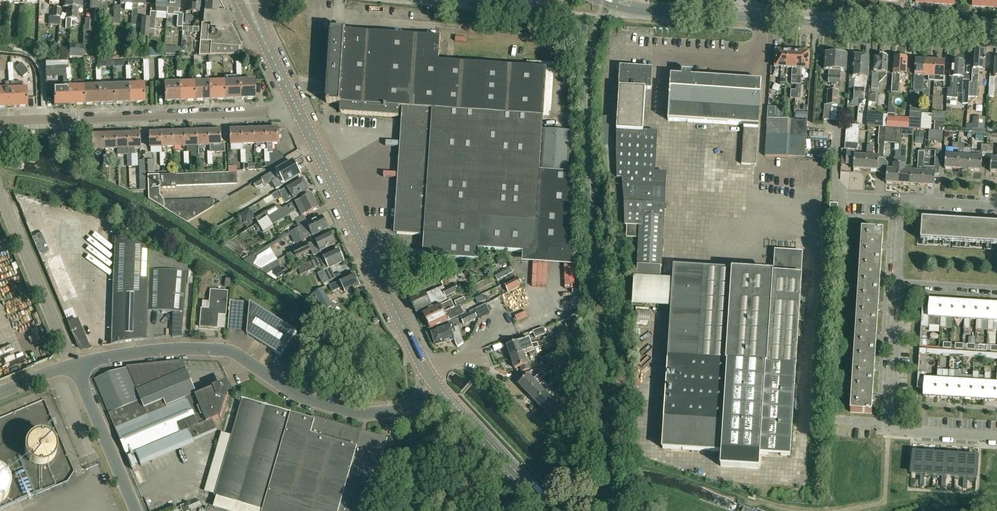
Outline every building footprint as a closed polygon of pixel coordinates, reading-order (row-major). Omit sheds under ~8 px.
[(73,0),(63,0),(63,7),(67,7),(65,29),(71,29),(72,18),(73,0)] [(72,18),(77,19),(78,8),(82,9),(83,0),(73,0),(72,18)] [(101,0),(91,0),(91,1),(90,1),(89,10),(95,10),(94,17),(100,17),(101,0)] [(106,18),(107,3),(111,3),(112,0),(101,0),(100,17),(104,17),(104,31),(113,32),(114,24),(114,18),(106,18)] [(133,0),(121,0),(120,4),(121,4),(126,4),(126,10),(133,10),(133,5),(133,0)] [(138,5),(144,6),(145,6),(145,0),(133,0),(133,5),(133,10),(132,18),(137,18),(138,5)] [(168,0),(156,0),(155,7),(156,7),(155,12),(150,12),(150,17),(149,29),(156,30),(157,12),(167,13),(168,0)] [(167,13),(167,15),(174,16),(174,13),(179,14),(180,0),(168,0),(167,13)] [(201,0),(190,0),(190,1),(187,0),(185,16),(192,16),(192,12),(200,13),(201,0)] [(204,23),(202,23),(199,55),(239,55),(239,47),(242,47),(242,46),(219,0),(206,0),(204,23)] [(60,17),(61,8),(53,8),(53,17),(60,17)] [(59,25),(60,18),(49,17),(48,25),(59,25)] [(149,37),(149,29),(150,17),(143,17),(141,36),(149,37)] [(522,263),(574,267),(571,184),(571,172),(568,172),(570,132),(545,131),(542,170),(540,170),(543,117),(547,69),(439,61),(441,37),(346,31),(346,30),(332,30),(327,103),(341,104),(341,113),(399,117),(399,107),(403,108),(398,184),(395,233),(422,235),(420,257),(476,260),(477,251),(523,254),(522,263)] [(84,46),(71,45),(70,57),(83,58),(84,46)] [(173,47),(172,55),(180,55),(181,47),(173,47)] [(976,50),(976,51),(974,51),(973,61),(972,83),(970,83),(969,94),(969,98),(978,99),(979,84),(980,69),(985,69),(985,62),(986,52),(983,52),(983,51),(982,49),(977,49),(976,50)] [(787,52),(783,52),(783,50),(778,50),(778,51),(776,51),(776,67),(781,67),(780,85),(786,86),(787,68),(787,52)] [(798,52),(794,52),(794,51),(789,50),(789,52),(787,52),(787,68),(792,68),(792,76),(792,84),(796,84),(798,52)] [(809,53),(807,53),(807,51),(802,51),(802,53),(798,52),(796,84),(801,85),(802,77),(802,69),(808,69),(809,53)] [(836,55),(831,54),(831,53),(827,53),(827,54),(825,54),(824,70),(829,70),(828,83),(832,83),(832,85),(834,86),(836,55)] [(847,55),(845,55),(844,54),(842,54),(840,55),(836,55),(834,86),(837,86),(837,83),(840,83),(841,71),(846,71),(847,55)] [(859,99),(862,56),(854,56),(852,76),(856,76),(856,79),(855,79),(854,88),(855,88),(854,99),(859,99)] [(868,77),(869,56),(862,56),(859,99),(864,99),(865,89),(866,77),(868,77)] [(887,58),(885,57),(885,56),(882,56),(881,57),(874,57),(873,72),(873,73),(872,89),(878,90),(879,80),(881,80),(886,76),(886,73),(887,73),(887,58)] [(902,57),(900,58),(894,58),(893,74),(892,92),(897,93),(899,93),(900,93),(900,79),(901,75),(901,74),(907,75),(912,75),(913,61),(907,60),(908,59),(906,59),(905,57),(902,57)] [(113,67),(113,58),(98,58),(98,67),(100,67),(113,67)] [(924,76),(925,60),(916,60),(914,84),(924,85),(924,76)] [(934,81),(936,61),(925,60),(924,76),(929,76),(929,80),(934,81)] [(965,63),(964,62),(963,60),(959,60),(958,61),(958,62),(953,62),(953,68),(950,68),(950,77),(951,77),(951,89),(947,88),(947,97),(957,98),(959,77),(964,77),(965,63)] [(936,61),(934,81),(944,81),(945,61),(936,61)] [(21,63),(15,68),(22,77),(29,72),(21,63)] [(651,89),(652,69),(621,67),(617,131),(618,131),(617,135),(617,151),(618,177),(623,178),(625,201),(626,225),(628,225),(627,237),(639,237),(637,278),(661,279),(662,267),(666,184),(666,174),(655,173),(657,132),(643,131),(646,89),(651,89)] [(758,136),(761,84),(681,79),(682,76),(671,75),(670,90),(671,90),(668,121),(744,126),(744,129),(742,164),(757,165),(758,136)] [(13,77),(11,78),(11,76),(8,76),(9,83),(6,83),(6,89),(0,90),(0,107),(12,107),(11,83),(13,83),(13,77)] [(224,77),(224,82),(225,100),(240,99),(239,81),(239,76),(224,77)] [(239,81),(240,99),(256,99),(255,81),(239,81)] [(195,101),(210,100),(209,82),(195,83),(195,101)] [(210,100),(225,100),(224,82),(209,82),(210,100)] [(16,83),(13,83),(11,83),(12,107),(28,107),(27,89),(16,89),(16,83)] [(165,102),(180,101),(179,83),(164,84),(165,102)] [(180,101),(195,101),(195,83),(179,83),(180,101)] [(129,85),(130,103),(145,102),(144,84),(129,85)] [(115,104),(130,103),(129,85),(114,86),(115,104)] [(85,105),(100,104),(99,86),(84,87),(85,105)] [(100,104),(115,104),(114,86),(99,86),(100,104)] [(54,106),(70,105),(69,87),(53,88),(54,106)] [(70,105),(85,105),(84,87),(69,87),(70,105)] [(823,119),(831,120),(832,105),(833,90),(828,90),(827,105),(824,105),(823,119)] [(768,107),(767,119),(783,120),(784,108),(768,107)] [(887,115),(884,115),(868,113),(867,126),(880,127),(885,127),(886,127),(887,115)] [(921,129),(931,130),(932,114),(922,113),(921,129)] [(886,127),(902,128),(908,128),(909,118),(895,117),(895,115),(887,115),(886,127)] [(972,132),(986,133),(987,118),(973,118),(972,132)] [(791,138),(806,139),(807,121),(767,119),(767,137),(791,138)] [(920,119),(910,119),(909,127),(920,128),(920,119)] [(935,121),(934,131),(944,131),(944,121),(935,121)] [(885,137),(885,127),(880,127),(878,157),(872,156),(873,146),(867,146),(867,156),(866,170),(878,171),(879,159),(884,159),(885,143),(885,137)] [(902,128),(886,127),(885,127),(885,137),(885,143),(901,144),(902,128)] [(255,144),(267,143),(266,129),(255,130),(255,144)] [(274,153),(274,143),(279,143),(279,129),(266,129),(267,143),(267,150),(265,150),(265,155),(267,155),(267,157),(270,157),(269,153),(274,153)] [(231,145),(243,144),(243,130),(231,131),(231,145)] [(243,144),(255,144),(255,130),(243,130),(243,144)] [(198,146),(210,145),(210,131),(198,132),(198,146)] [(210,131),(210,145),(222,145),(222,131),(210,131)] [(928,141),(943,142),(943,132),(929,131),(928,141)] [(174,147),(186,146),(186,132),(174,133),(174,147)] [(186,146),(198,146),(198,132),(186,132),(186,146)] [(916,132),(915,140),(924,140),(924,132),(916,132)] [(151,147),(163,147),(162,133),(150,133),(151,147)] [(163,147),(174,147),(174,133),(162,133),(163,147)] [(118,149),(129,148),(129,134),(117,135),(118,149)] [(141,148),(141,134),(129,134),(129,148),(130,154),(132,154),(136,154),(136,148),(141,148)] [(94,149),(106,149),(105,135),(93,135),(94,149)] [(106,149),(118,149),(117,135),(105,135),(106,149)] [(805,158),(806,139),(791,138),(767,137),(765,156),(805,158)] [(970,156),(964,156),(965,144),(959,144),(958,150),(958,155),(957,169),(969,170),(970,156)] [(970,156),(969,170),(981,171),(982,158),(987,158),(987,152),(987,145),(982,145),(982,152),(970,151),(970,156)] [(911,184),(912,171),(912,166),(906,165),(906,158),(907,147),(901,146),(900,152),(898,184),(911,184)] [(898,184),(900,152),(896,151),(895,157),(894,157),(893,170),(887,169),(886,183),(898,184)] [(270,159),(270,162),(268,162),(268,167),(285,157),(282,152),(270,159)] [(867,156),(855,155),(855,152),(847,152),(846,164),(854,164),(853,169),(866,170),(867,156)] [(924,172),(924,167),(925,152),(919,152),(918,171),(912,171),(911,184),(923,185),(924,172)] [(957,169),(958,155),(946,154),(945,168),(957,169)] [(924,172),(923,185),(935,186),(935,184),(936,174),(940,175),(940,173),(940,170),(941,158),(935,158),(935,167),(924,167),(924,172)] [(272,182),(276,190),(300,175),(293,162),(273,173),(277,180),(272,182)] [(148,175),(149,187),(149,196),(160,195),(160,188),(160,175),(148,175)] [(261,179),(254,183),(257,188),(264,184),(261,179)] [(282,196),(283,197),(287,203),(294,199),(309,190),(308,189),(309,188),(307,184),(307,183),(306,184),(303,179),(294,184),(280,192),(279,191),(273,195),(265,199),(268,205),(276,200),(282,196)] [(160,195),(149,196),(149,200),(165,209),(164,201),(160,195)] [(308,221),(305,215),(318,209),(318,207),(319,206),(316,201),(315,202),(312,195),(300,201),(295,205),(293,202),(283,209),(282,208),(282,207),(281,207),(280,206),(279,206),(278,206),(277,206),(256,219),(264,232),(274,227),(272,225),(296,210),(300,218),(296,219),(299,227),(308,221)] [(208,211),(203,211),(198,211),(192,211),(187,211),(181,212),(176,212),(171,212),(170,212),(188,223),(208,211)] [(311,230),(302,234),(305,239),(313,235),(314,236),(320,233),(320,232),(328,228),(326,223),(327,223),(324,218),(323,219),(322,217),(308,224),(311,230)] [(920,240),(996,245),(996,224),(922,219),(920,240)] [(860,261),(881,262),(883,232),(862,231),(860,261)] [(219,241),(225,238),(221,232),(216,235),(219,241)] [(321,251),(325,249),(335,244),(331,234),(293,251),(296,257),(311,250),(313,249),(316,255),(322,252),(321,251)] [(188,263),(115,235),(112,345),(126,342),(133,341),(148,339),(149,311),(174,312),(173,337),(182,336),(184,309),(187,274),(187,273),(188,263)] [(226,247),(241,256),(245,249),(230,240),(226,247)] [(262,270),(278,260),(272,249),(259,257),(257,259),(254,264),(262,270)] [(324,271),(334,266),(344,261),(338,249),(324,256),(324,257),(308,264),(309,265),(300,270),(303,275),(319,267),(324,271)] [(774,274),(801,275),(803,253),(775,251),(774,274)] [(77,296),(60,254),(46,260),(64,302),(77,296)] [(505,254),(496,259),(499,265),(500,266),(509,261),(506,256),(505,254)] [(254,264),(257,259),(252,255),(245,259),(254,264)] [(278,260),(262,270),(269,274),(273,272),(280,268),(282,267),(278,260)] [(879,293),(881,262),(860,261),(858,291),(879,293)] [(796,366),(799,321),(804,322),(805,306),(800,305),(801,275),(774,274),(674,267),(663,449),(722,452),(721,467),(759,469),(760,454),(790,456),(796,366)] [(285,275),(280,268),(273,272),(277,279),(285,275)] [(511,268),(496,276),(498,280),(513,272),(511,268)] [(340,280),(330,285),(333,292),(343,287),(346,292),(360,285),(354,274),(340,281),(340,280)] [(288,276),(283,279),(286,285),(291,282),(288,276)] [(519,277),(505,284),(508,292),(522,285),(519,277)] [(443,283),(446,288),(453,285),(451,280),(443,283)] [(444,290),(442,286),(425,294),(425,293),(411,300),(416,312),(432,305),(433,306),(444,301),(442,298),(459,291),(456,284),(444,290)] [(333,306),(323,289),(315,293),(324,309),(325,311),(326,310),(333,306)] [(200,327),(218,328),(219,315),(226,315),(228,292),(211,290),(210,310),(202,309),(200,327)] [(877,323),(879,293),(858,291),(856,321),(877,323)] [(464,298),(455,303),(457,307),(460,305),(466,302),(464,298)] [(425,322),(454,308),(451,300),(423,313),(424,315),(423,316),(425,322)] [(940,318),(942,301),(930,300),(929,308),(922,308),(921,328),(928,328),(929,317),(940,318)] [(248,332),(250,303),(231,301),(228,330),(247,332),(248,332)] [(952,319),(953,302),(942,301),(940,318),(940,328),(946,328),(946,318),(952,319)] [(964,319),(965,302),(960,301),(960,302),(953,302),(952,319),(964,319)] [(976,320),(977,303),(977,302),(971,302),(971,303),(965,302),(964,319),(964,329),(970,330),(970,320),(976,320)] [(248,332),(247,332),(247,335),(282,357),(297,332),(250,303),(248,332)] [(988,321),(989,304),(977,303),(976,320),(975,330),(981,331),(982,321),(988,321)] [(474,310),(474,311),(477,318),(489,312),(485,304),(474,310)] [(989,304),(988,321),(987,331),(993,331),(994,321),(996,322),(996,304),(989,304)] [(430,329),(463,313),(460,305),(457,307),(454,308),(425,322),(428,327),(430,327),(430,329)] [(464,324),(477,318),(474,311),(461,318),(464,324)] [(86,350),(90,349),(77,319),(68,323),(78,346),(79,347),(80,348),(81,349),(82,350),(83,350),(84,350),(86,350)] [(578,329),(575,320),(571,321),(567,323),(570,332),(573,331),(578,329)] [(876,353),(877,323),(856,321),(854,352),(876,353)] [(455,332),(454,328),(458,327),(457,323),(453,324),(439,328),(440,330),(432,332),(433,338),(432,338),(434,343),(435,343),(435,345),(450,340),(454,339),(453,333),(455,332)] [(544,327),(533,331),(535,337),(546,334),(544,327)] [(520,341),(507,345),(511,357),(524,353),(529,351),(536,349),(539,347),(538,343),(532,344),(530,338),(520,342),(520,341)] [(874,383),(876,353),(854,352),(853,382),(874,383)] [(524,353),(511,357),(515,369),(521,367),(522,371),(530,369),(526,358),(524,353)] [(573,355),(574,364),(583,363),(582,354),(573,355)] [(213,420),(220,417),(221,417),(220,418),(221,418),(228,393),(222,391),(220,385),(197,395),(183,361),(127,367),(127,368),(108,373),(95,379),(131,467),(217,430),(213,420)] [(560,375),(566,369),(560,362),(553,369),(560,375)] [(948,398),(949,381),(943,380),(943,370),(937,370),(937,380),(936,397),(948,398)] [(541,380),(546,375),(542,371),(537,376),(541,380)] [(961,381),(955,381),(955,371),(949,371),(949,381),(948,398),(954,398),(954,399),(959,399),(959,398),(960,398),(961,381)] [(936,397),(937,380),(925,379),(926,373),(918,372),(917,388),(924,388),(924,396),(936,397)] [(983,400),(984,383),(978,382),(979,372),(973,372),(972,382),(971,399),(983,400)] [(995,401),(996,384),(990,383),(991,373),(985,373),(984,383),(983,400),(995,401)] [(527,393),(537,383),(529,374),(519,384),(527,393)] [(971,399),(972,382),(961,381),(960,398),(966,399),(965,400),(971,400),(971,399)] [(872,413),(874,383),(853,382),(851,412),(872,413)] [(545,392),(541,388),(537,383),(527,393),(535,402),(545,392)] [(568,409),(565,406),(563,406),(560,403),(561,401),(564,404),(574,395),(571,384),(565,390),(557,397),(554,401),(544,410),(552,419),(560,412),(563,414),(568,409)] [(544,410),(565,390),(561,386),(556,391),(552,386),(545,392),(535,402),(544,410)] [(370,436),(242,399),(214,495),(263,509),(263,510),(365,510),(385,440),(370,435),(370,436)] [(20,451),(22,457),(26,462),(31,466),(37,467),(43,467),(49,464),(53,459),(56,454),(56,448),(54,442),(51,437),(46,433),(40,432),(33,432),(28,435),(23,439),(21,445),(20,451)] [(913,453),(911,472),(921,473),(923,473),(924,453),(913,453)] [(924,453),(923,473),(925,473),(934,474),(935,454),(924,453)] [(935,454),(934,474),(942,474),(944,474),(946,455),(935,454)] [(946,455),(944,474),(947,475),(955,475),(956,455),(946,455)] [(956,455),(955,475),(964,476),(966,476),(967,456),(956,455)] [(967,456),(966,476),(968,476),(977,477),(978,457),(967,456)]
